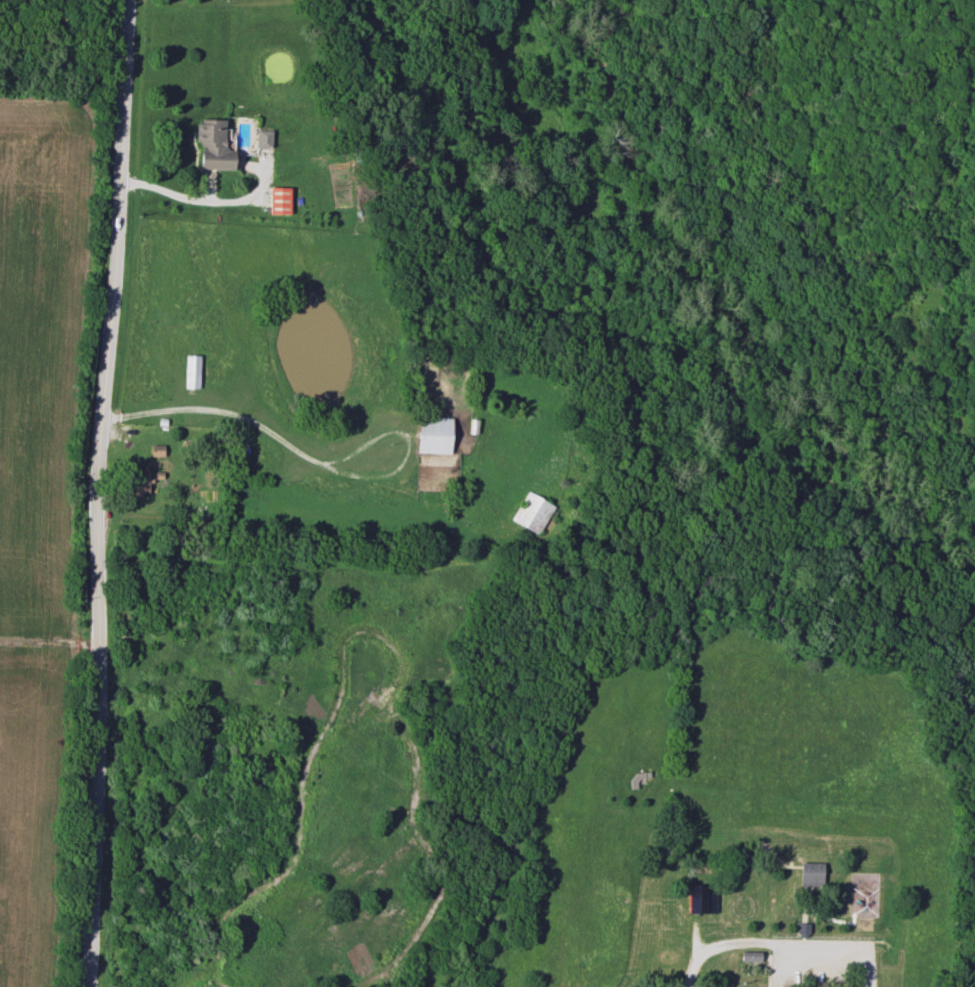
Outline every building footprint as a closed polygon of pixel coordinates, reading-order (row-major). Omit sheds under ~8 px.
[(199,169),(231,169),(232,129),(223,129),(223,120),(195,120),(195,143),(200,143),(199,169)] [(270,130),(256,130),(256,148),(270,148),(270,130)] [(288,187),(268,187),(268,213),(288,213),(288,187)] [(200,355),(185,354),(184,387),(199,388),(200,355)] [(416,452),(449,453),(450,417),(417,417),(416,452)] [(131,494),(149,494),(148,471),(130,472),(131,494)] [(552,505),(526,490),(510,519),(536,534),(552,505)] [(822,883),(823,862),(801,862),(800,882),(822,883)] [(687,913),(706,913),(707,885),(687,885),(687,913)]
